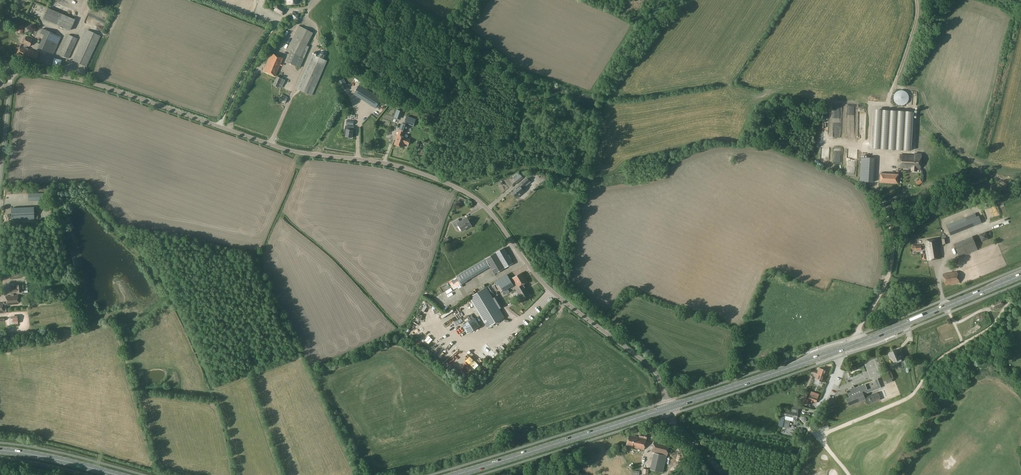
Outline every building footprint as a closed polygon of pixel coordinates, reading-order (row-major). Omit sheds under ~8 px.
[(273,11),(278,14),(282,16),(286,9),(278,4),(273,11)] [(48,8),(43,19),(70,30),(75,20),(48,8)] [(300,57),(306,45),(313,33),(299,26),(286,51),(290,53),(300,57)] [(53,55),(61,37),(42,28),(40,33),(44,35),(38,48),(53,55)] [(87,29),(73,61),(86,67),(100,36),(87,29)] [(325,41),(329,34),(322,31),(319,38),(325,41)] [(68,34),(59,54),(68,59),(78,38),(68,34)] [(24,44),(23,46),(20,45),(15,57),(33,65),(39,54),(26,48),(27,46),(29,47),(29,46),(30,46),(33,40),(26,37),(23,43),(24,44)] [(300,57),(290,53),(286,62),(300,68),(304,59),(309,47),(306,45),(300,57)] [(283,58),(271,53),(263,71),(275,76),(283,58)] [(327,61),(322,59),(317,56),(311,54),(296,89),(312,95),(327,61)] [(54,58),(52,66),(60,67),(62,60),(54,58)] [(277,76),(273,85),(278,87),(279,84),(282,86),(285,80),(277,76)] [(339,81),(344,92),(349,89),(344,78),(339,81)] [(359,84),(353,94),(376,108),(382,98),(359,84)] [(904,90),(903,90),(901,90),(899,90),(897,91),(895,93),(894,95),(893,98),(894,100),(895,102),(897,104),(899,105),(901,105),(904,105),(906,104),(907,102),(909,100),(909,98),(909,95),(907,93),(906,91),(904,90)] [(279,101),(285,104),(288,97),(282,94),(279,101)] [(397,109),(394,117),(397,118),(399,119),(400,119),(402,111),(397,109)] [(874,111),(872,148),(911,150),(913,113),(913,111),(875,109),(874,111)] [(416,119),(413,118),(407,115),(404,123),(414,126),(416,119)] [(400,130),(397,138),(395,145),(403,147),(404,143),(408,144),(410,140),(406,138),(407,138),(401,136),(403,131),(406,132),(409,126),(402,123),(400,130)] [(345,125),(345,129),(347,130),(346,136),(352,138),(353,131),(354,126),(345,125)] [(914,153),(914,156),(900,155),(899,168),(911,169),(911,170),(916,170),(916,169),(920,169),(921,154),(914,153)] [(874,158),(861,157),(860,181),(873,182),(874,158)] [(898,184),(898,174),(880,173),(880,183),(898,184)] [(523,178),(522,175),(521,175),(514,180),(516,183),(523,178)] [(521,182),(522,182),(511,191),(516,198),(525,191),(522,188),(525,186),(531,181),(527,177),(521,182)] [(28,193),(29,201),(43,201),(42,193),(28,193)] [(11,220),(34,219),(34,207),(11,208),(11,220)] [(958,224),(960,231),(969,228),(966,221),(976,217),(975,214),(946,225),(948,228),(958,224)] [(981,223),(979,216),(976,217),(966,221),(969,228),(981,223)] [(467,218),(460,222),(458,219),(452,222),(455,227),(459,225),(462,231),(472,225),(467,218)] [(958,224),(948,228),(951,235),(960,231),(958,224)] [(985,232),(979,234),(982,241),(988,239),(985,232)] [(972,236),(954,243),(959,257),(978,250),(972,236)] [(924,241),(925,244),(921,245),(915,245),(912,245),(912,251),(915,251),(921,250),(921,248),(925,248),(928,260),(941,258),(938,239),(924,241)] [(504,248),(496,253),(505,268),(513,263),(504,248)] [(505,268),(496,253),(485,259),(490,267),(494,274),(505,268)] [(485,259),(462,272),(467,281),(490,267),(485,259)] [(20,270),(2,272),(2,278),(7,278),(7,277),(20,275),(20,270)] [(957,271),(943,274),(945,286),(959,283),(957,271)] [(522,272),(512,278),(518,288),(515,289),(522,299),(523,299),(525,298),(526,297),(525,296),(528,295),(524,289),(526,288),(524,284),(528,282),(522,272)] [(461,285),(467,282),(462,273),(456,276),(461,285)] [(507,275),(497,281),(503,292),(513,286),(507,275)] [(10,288),(10,293),(22,292),(21,284),(16,285),(16,288),(10,288)] [(493,298),(486,287),(469,297),(487,328),(505,317),(500,309),(493,298)] [(6,296),(6,305),(19,304),(18,295),(14,295),(13,294),(11,294),(11,296),(6,296)] [(497,296),(493,298),(500,309),(503,307),(497,296)] [(993,303),(992,305),(993,308),(996,309),(1002,306),(1004,303),(1003,300),(999,299),(993,303)] [(456,303),(449,306),(453,317),(457,315),(458,317),(466,314),(462,305),(458,307),(456,303)] [(19,316),(19,319),(27,319),(26,305),(18,305),(18,306),(16,306),(16,316),(19,316)] [(475,317),(462,325),(467,334),(480,325),(475,317)] [(422,321),(420,324),(427,330),(429,327),(422,321)] [(902,361),(901,359),(897,349),(889,353),(893,362),(894,364),(902,361)] [(828,371),(819,368),(815,379),(823,382),(828,371)] [(458,377),(464,381),(468,376),(462,371),(458,377)] [(846,390),(849,397),(846,399),(849,406),(865,399),(868,405),(880,400),(877,392),(867,397),(866,394),(869,393),(865,384),(855,388),(854,386),(851,387),(851,388),(846,390)] [(805,394),(804,398),(809,400),(810,401),(813,403),(813,402),(816,403),(819,394),(811,391),(809,396),(805,394)] [(791,412),(791,411),(783,409),(782,416),(786,416),(793,418),(797,419),(798,413),(791,412)] [(640,437),(629,435),(626,447),(632,448),(633,447),(644,450),(648,435),(641,433),(640,437)] [(651,452),(667,456),(670,444),(654,440),(651,452)] [(667,456),(659,454),(657,461),(665,463),(667,456)]
